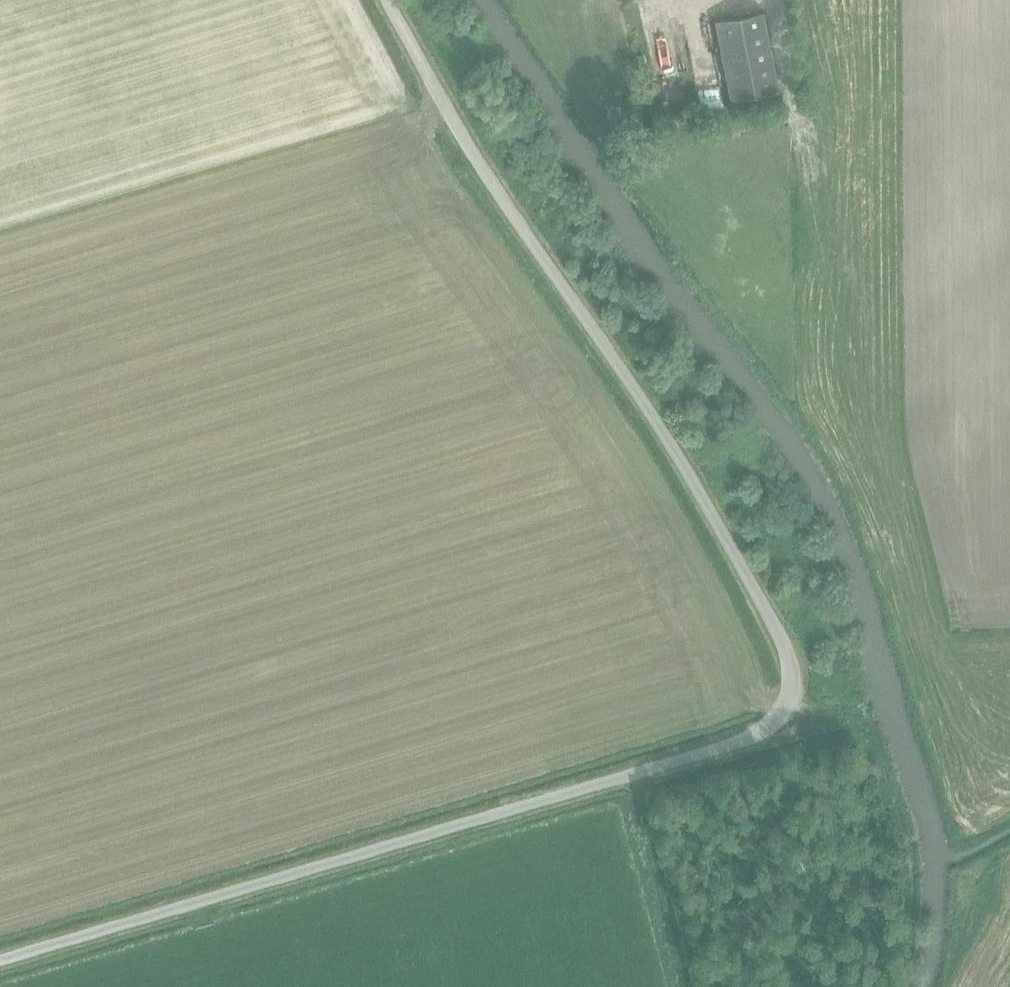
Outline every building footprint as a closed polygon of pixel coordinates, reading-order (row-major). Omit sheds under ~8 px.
[(733,99),(780,90),(764,11),(717,20),(733,99)]
